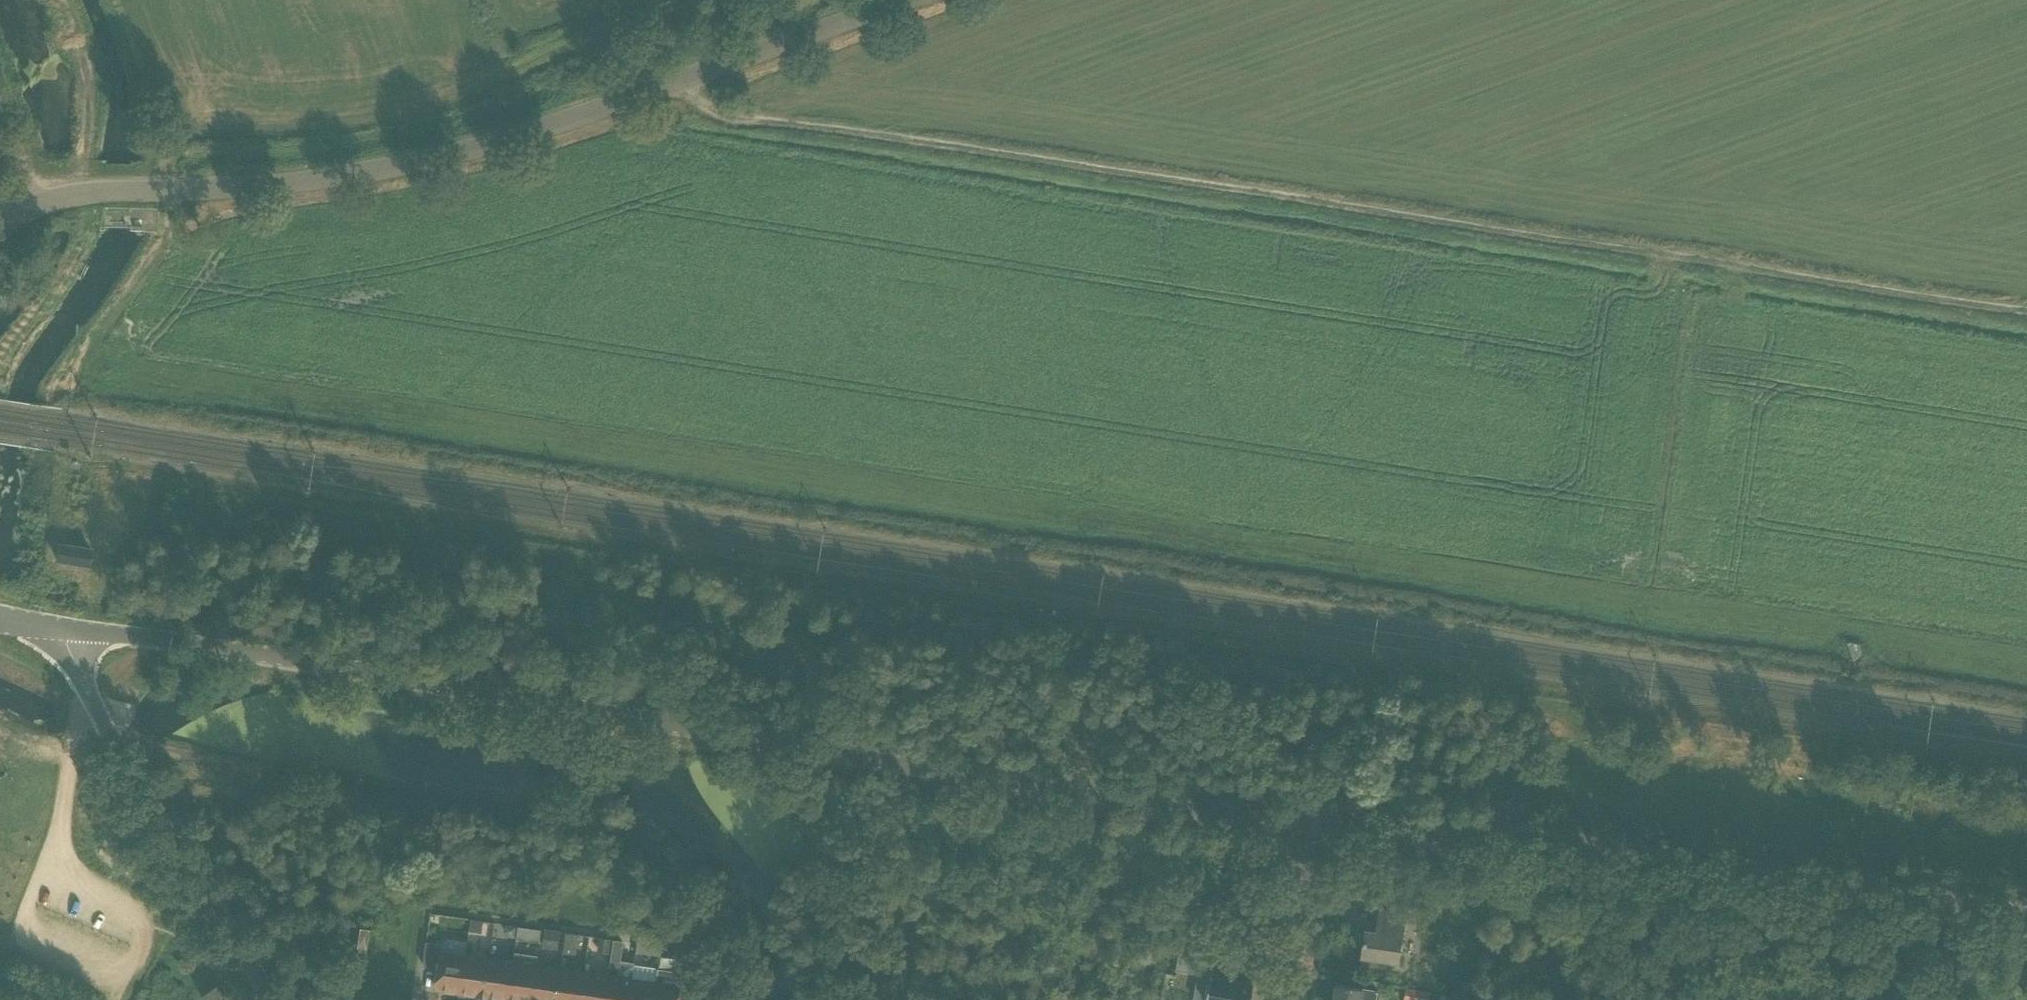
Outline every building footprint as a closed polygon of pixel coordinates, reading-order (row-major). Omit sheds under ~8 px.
[(91,550),(67,546),(59,545),(58,544),(55,558),(57,559),(77,562),(89,564),(91,550)] [(1851,641),(1847,642),(1852,660),(1857,659),(1863,653),(1860,643),(1851,641)] [(1866,778),(1855,777),(1854,782),(1854,784),(1865,785),(1866,784),(1866,778)] [(1377,932),(1403,936),(1406,913),(1404,913),(1382,910),(1381,910),(1377,932)] [(484,921),(471,919),(469,931),(482,933),(484,921)] [(516,937),(518,926),(506,924),(505,931),(508,936),(516,937)] [(527,927),(525,940),(540,942),(542,929),(527,927)] [(360,928),(356,951),(366,953),(369,929),(360,928)] [(544,929),(544,930),(542,947),(559,949),(561,931),(544,929)] [(1403,936),(1377,932),(1366,930),(1363,956),(1399,961),(1403,936)] [(579,934),(567,932),(564,952),(577,954),(579,934)] [(610,953),(612,939),(600,938),(598,952),(610,953)] [(660,956),(663,940),(651,938),(649,954),(660,956)] [(612,959),(621,961),(622,954),(624,941),(615,939),(615,940),(612,959)] [(427,941),(424,961),(440,963),(436,988),(460,992),(465,955),(467,943),(443,940),(443,943),(427,941)] [(489,958),(465,955),(460,992),(484,995),(489,958)] [(508,999),(513,961),(489,958),(484,995),(508,999)] [(537,965),(513,961),(508,999),(518,999),(532,999),(537,965)] [(532,999),(556,999),(560,968),(537,965),(532,999)] [(556,999),(580,999),(584,972),(560,968),(556,999)] [(580,999),(604,999),(608,975),(584,972),(580,999)] [(653,999),(695,999),(698,975),(682,973),(680,985),(655,982),(653,999)] [(604,999),(629,999),(632,978),(608,975),(604,999)] [(1207,999),(1251,999),(1254,982),(1212,975),(1207,999)] [(629,999),(653,999),(655,982),(632,978),(629,999)] [(1337,984),(1334,999),(1361,999),(1362,999),(1365,999),(1376,999),(1378,991),(1337,984)] [(204,999),(220,999),(224,997),(216,986),(201,996),(204,999)] [(1406,989),(1405,999),(1437,999),(1438,996),(1430,995),(1430,993),(1406,989)]
